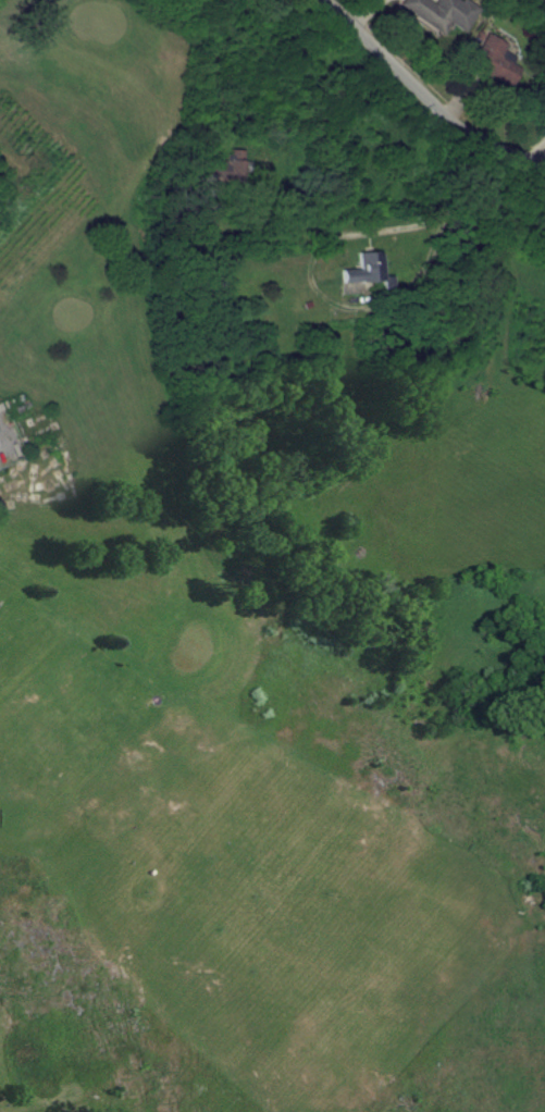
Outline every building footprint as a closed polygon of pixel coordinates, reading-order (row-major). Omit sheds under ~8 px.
[(439,33),(446,22),(461,32),(477,10),(462,0),(435,0),(433,3),(428,0),(400,0),(397,5),(439,33)] [(510,86),(519,67),(512,63),(515,56),(504,51),(507,43),(487,34),(479,50),(471,46),(463,64),(510,86)] [(200,176),(236,183),(243,151),(229,148),(226,162),(204,158),(200,176)] [(340,283),(377,281),(376,252),(356,252),(357,269),(339,270),(340,283)]
